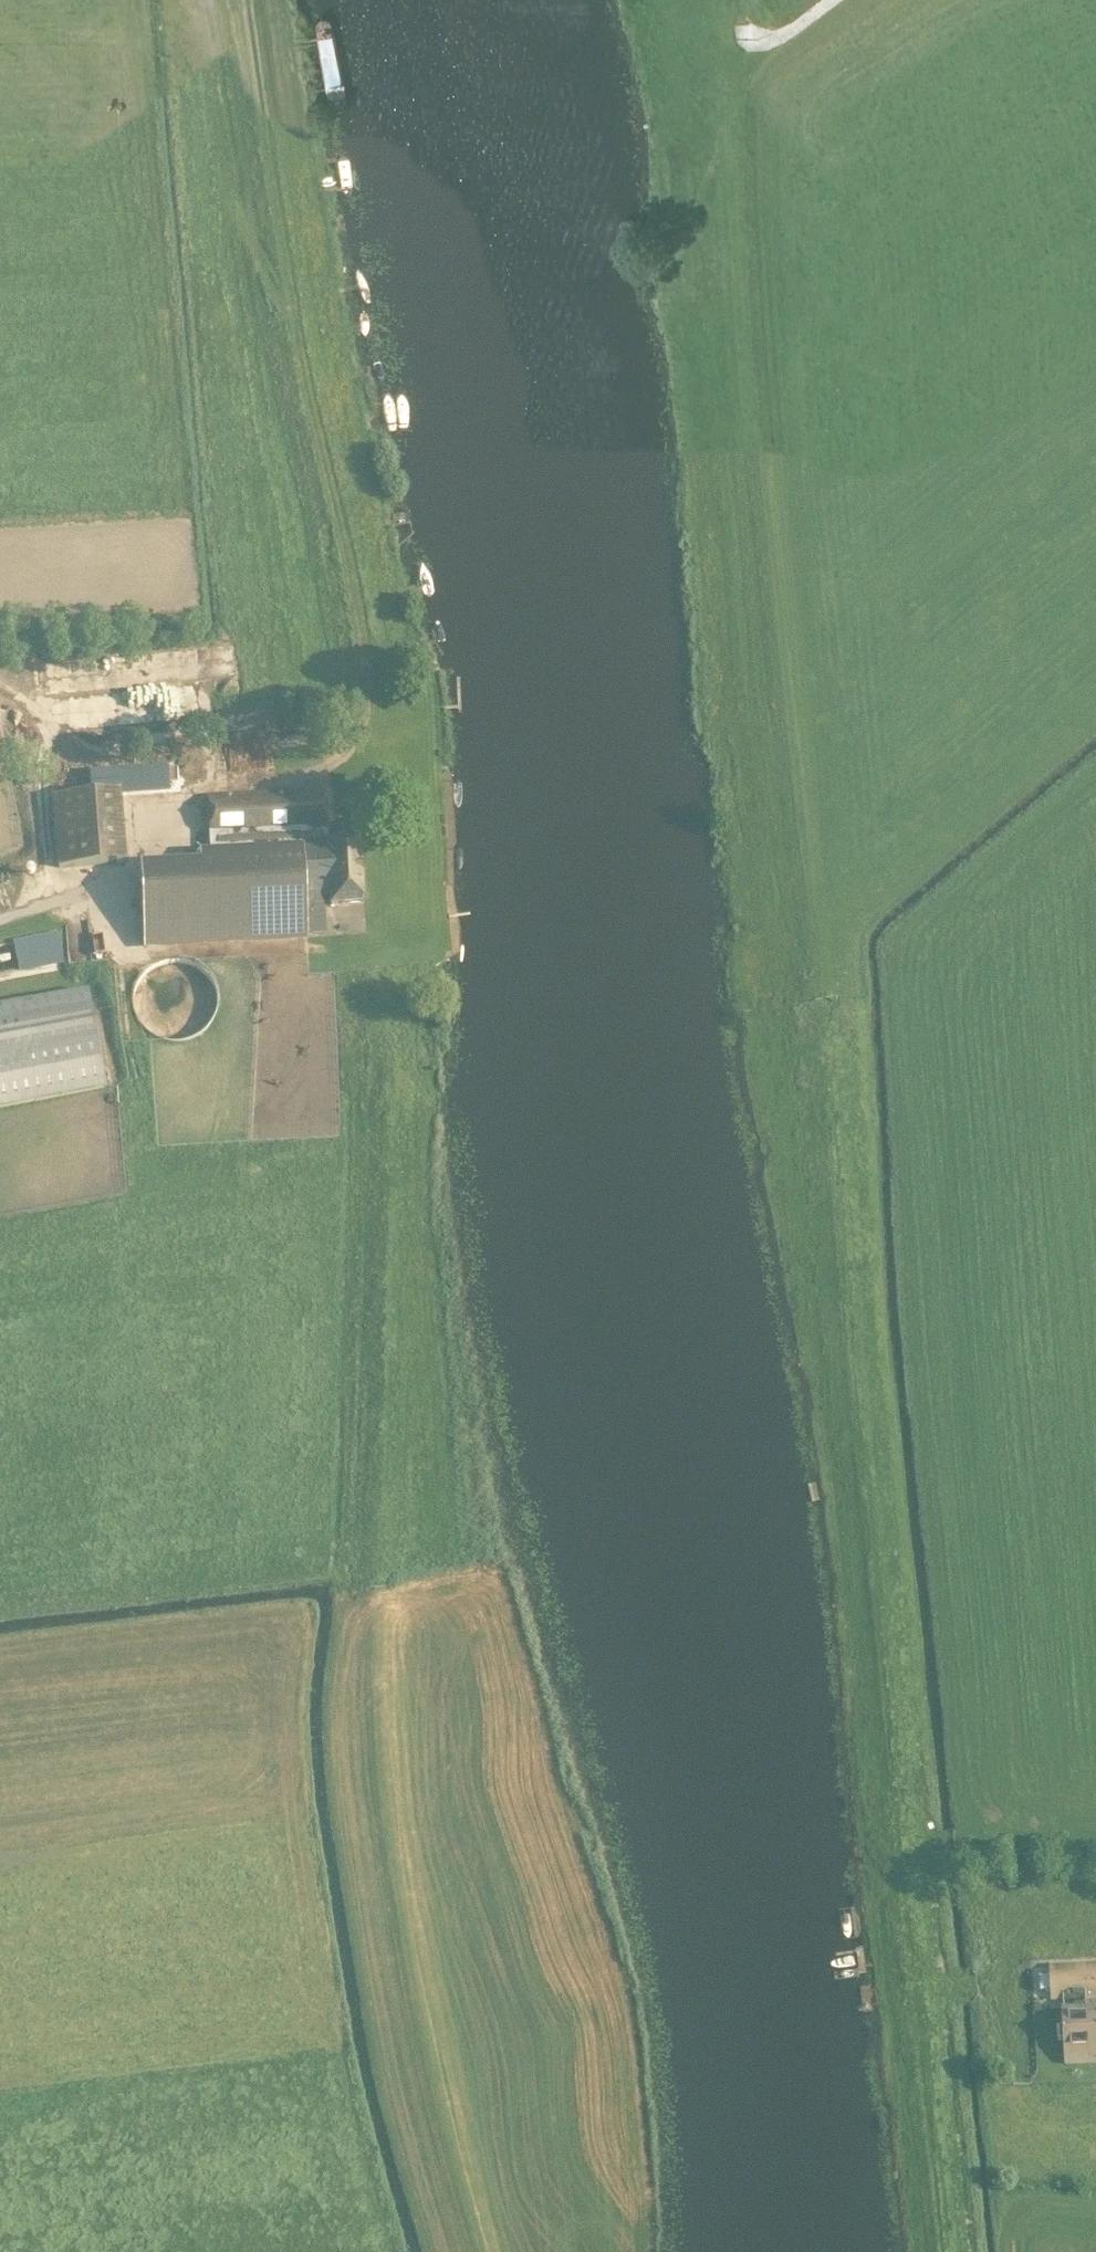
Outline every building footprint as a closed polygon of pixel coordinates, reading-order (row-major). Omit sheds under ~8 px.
[(203,785),(205,843),(196,843),(197,864),(137,867),(141,934),(303,926),(301,886),(327,885),(327,894),(360,892),(357,827),(324,829),(322,779),(203,785)] [(50,786),(55,857),(122,852),(117,781),(50,786)] [(53,916),(59,946),(87,941),(81,911),(53,916)] [(0,933),(0,962),(56,952),(51,925),(0,933)] [(147,1027),(160,1033),(174,1034),(189,1031),(201,1023),(210,1012),(215,999),(216,984),(213,972),(205,960),(195,952),(183,946),(170,945),(157,947),(145,954),(136,963),(129,976),(127,990),(129,1004),(136,1017),(147,1027)] [(88,995),(85,981),(0,998),(0,1096),(103,1076),(88,995)] [(1047,1957),(1049,1990),(1059,1989),(1059,1993),(1063,2054),(1095,2052),(1095,1991),(1082,1992),(1082,1987),(1095,1986),(1095,1953),(1047,1957)]
